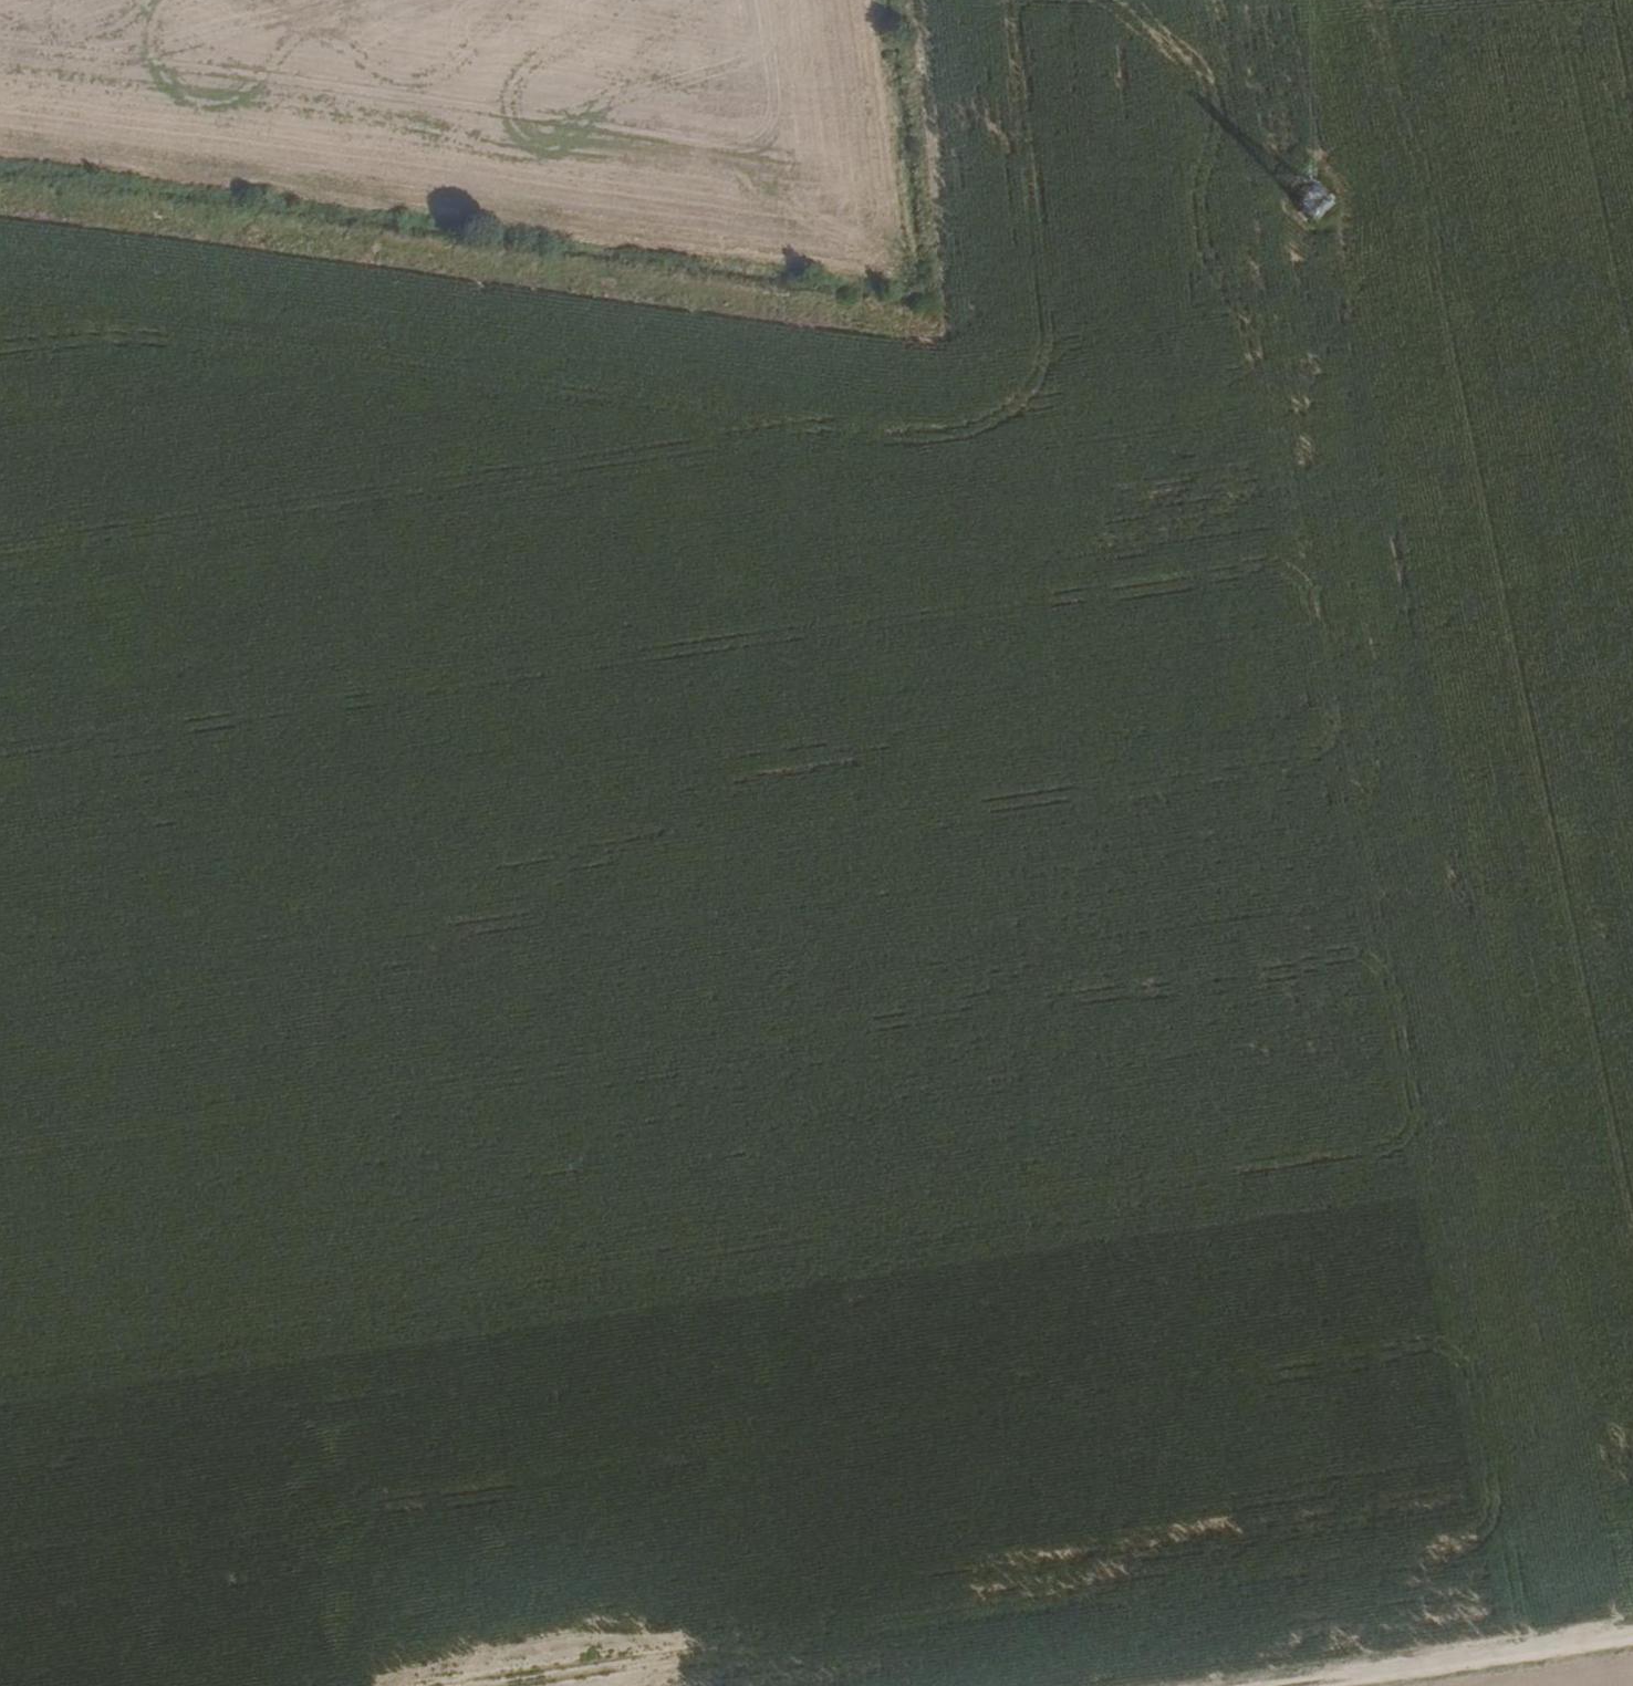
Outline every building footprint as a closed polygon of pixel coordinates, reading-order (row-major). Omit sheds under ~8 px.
[(1319,182),(1296,201),(1313,222),(1336,202),(1319,182)]
